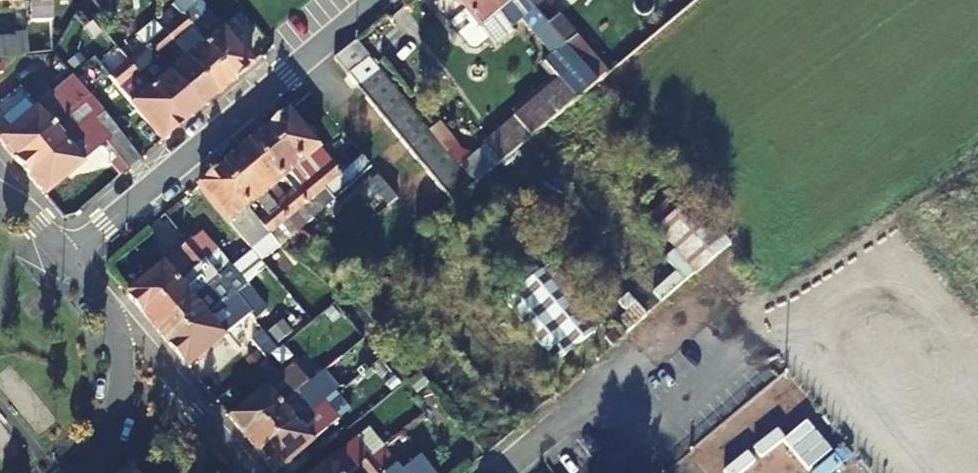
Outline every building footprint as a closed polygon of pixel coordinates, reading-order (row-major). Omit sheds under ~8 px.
[(32,0),(8,0),(8,7),(16,6),(16,18),(22,24),(32,24),(33,20),(32,0)] [(33,20),(53,19),(52,0),(32,0),(33,20)] [(190,27),(201,41),(232,79),(251,63),(199,0),(180,15),(190,27)] [(481,29),(516,0),(456,0),(481,29)] [(527,0),(516,0),(481,29),(491,41),(533,6),(527,0)] [(550,26),(560,17),(555,11),(544,20),(550,26)] [(190,27),(180,15),(160,32),(212,95),(232,79),(201,41),(191,50),(179,35),(190,27)] [(580,39),(560,17),(550,26),(569,49),(580,39)] [(544,20),(534,28),(557,55),(552,60),(567,79),(563,83),(561,81),(516,118),(485,143),(503,163),(599,83),(569,49),(550,26),(544,20)] [(196,109),(212,95),(160,32),(144,45),(196,109)] [(25,37),(0,40),(0,59),(27,53),(25,37)] [(599,83),(610,74),(580,39),(569,49),(599,83)] [(136,71),(148,86),(179,123),(196,109),(144,45),(127,59),(136,71)] [(347,76),(367,60),(358,49),(338,65),(347,76)] [(136,71),(127,59),(107,75),(160,139),(179,123),(148,86),(140,94),(127,78),(136,71)] [(375,71),(367,60),(347,76),(355,87),(375,71)] [(384,81),(375,71),(355,87),(364,97),(384,81)] [(393,92),(384,81),(364,97),(373,108),(393,92)] [(13,156),(51,125),(66,112),(75,104),(60,86),(0,136),(0,140),(13,156)] [(401,102),(393,92),(373,108),(382,118),(401,102)] [(409,112),(401,102),(382,118),(390,128),(409,112)] [(27,174),(90,122),(75,104),(66,112),(72,119),(57,132),(51,125),(13,156),(27,174)] [(331,204),(351,187),(340,174),(289,111),(269,127),(322,192),(331,204)] [(138,158),(102,112),(90,122),(27,174),(44,193),(105,142),(125,167),(138,158)] [(419,124),(409,112),(390,128),(399,140),(419,124)] [(427,134),(419,124),(399,140),(407,150),(427,134)] [(269,127),(251,143),(282,182),(290,175),(303,190),(295,197),(303,208),(305,206),(322,192),(269,127)] [(436,144),(427,134),(407,150),(416,160),(436,144)] [(251,143),(235,156),(266,195),(282,182),(251,143)] [(445,155),(436,144),(416,160),(425,171),(445,155)] [(453,165),(445,155),(425,171),(434,182),(453,165)] [(235,156),(216,172),(248,211),(257,203),(270,219),(261,226),(269,236),(288,221),(279,211),(266,195),(235,156)] [(373,168),(362,156),(340,174),(351,187),(373,168)] [(492,172),(483,163),(465,177),(474,188),(491,173),(492,172)] [(462,176),(453,165),(434,182),(442,192),(462,176)] [(242,215),(248,211),(216,172),(199,186),(252,251),(269,236),(261,226),(255,231),(242,215)] [(375,198),(367,205),(377,217),(398,199),(378,175),(365,186),(375,198)] [(471,187),(462,176),(442,192),(451,203),(471,187)] [(305,206),(315,218),(331,204),(322,192),(305,206)] [(695,275),(732,244),(694,198),(656,228),(695,275)] [(288,221),(298,233),(315,218),(305,206),(303,208),(288,221)] [(298,233),(288,221),(269,236),(280,249),(298,233)] [(219,251),(203,232),(191,242),(207,261),(219,251)] [(535,277),(504,301),(554,362),(602,324),(536,238),(517,253),(535,277)] [(143,314),(181,282),(178,278),(192,267),(196,271),(207,261),(191,242),(127,294),(143,314)] [(220,278),(232,267),(219,251),(207,261),(220,278)] [(150,268),(142,260),(122,277),(129,286),(150,268)] [(189,291),(181,282),(143,314),(158,330),(220,278),(207,261),(196,271),(203,279),(189,291)] [(232,267),(220,278),(235,296),(247,286),(232,267)] [(225,306),(236,298),(235,296),(220,278),(158,330),(173,349),(210,318),(202,308),(216,296),(225,306)] [(251,315),(236,298),(225,306),(232,315),(217,327),(210,318),(173,349),(188,368),(251,315)] [(222,345),(201,363),(209,373),(230,356),(222,345)] [(308,384),(292,365),(230,417),(245,436),(308,384)] [(323,401),(335,391),(321,373),(308,384),(323,401)] [(312,410),(323,401),(308,384),(245,436),(260,454),(298,422),(312,410)] [(323,401),(329,409),(341,399),(339,396),(335,391),(323,401)] [(339,420),(329,409),(323,401),(312,410),(320,420),(306,432),(298,422),(260,454),(276,472),(339,420)] [(360,467),(371,458),(355,439),(315,472),(353,472),(360,467)] [(371,458),(360,467),(365,472),(383,472),(371,458)] [(388,472),(405,472),(403,471),(398,465),(388,472)]
